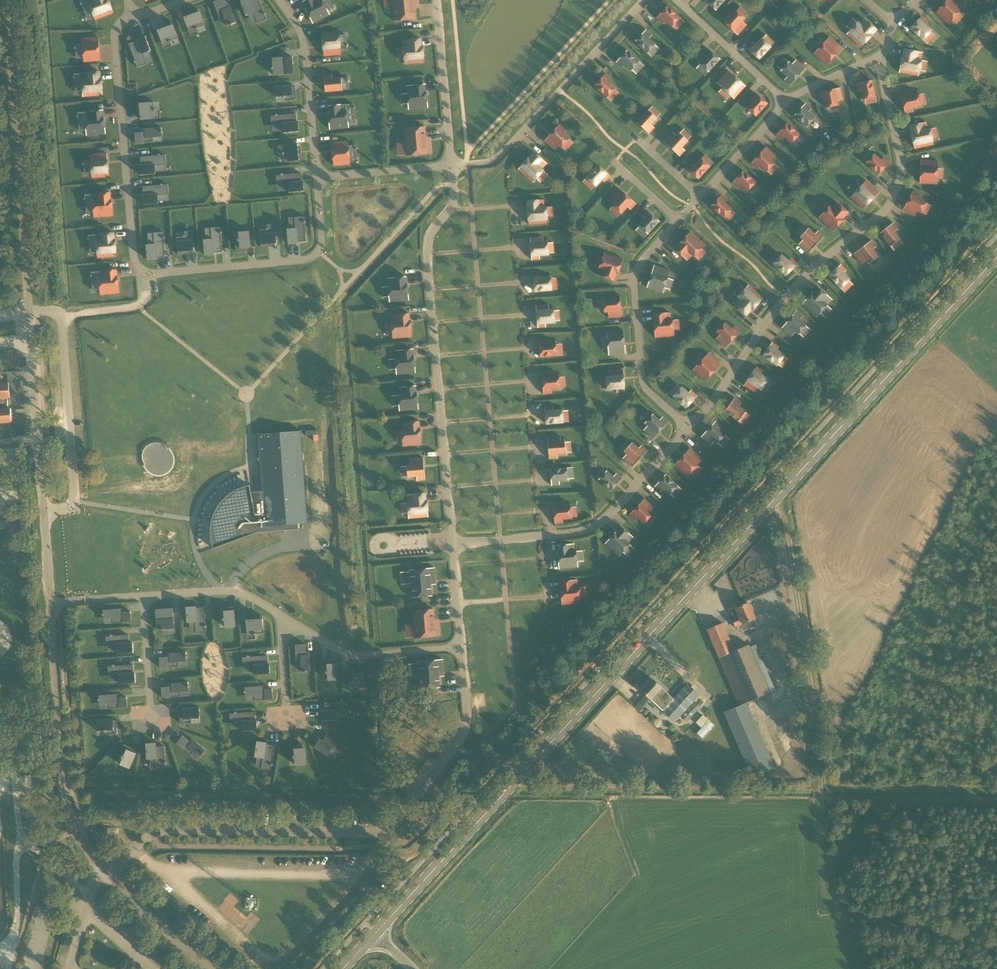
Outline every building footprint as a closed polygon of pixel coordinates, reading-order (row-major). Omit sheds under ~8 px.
[(90,4),(89,4),(95,20),(113,13),(108,0),(89,0),(90,4)] [(224,0),(219,0),(213,2),(220,19),(224,17),(227,26),(231,25),(231,26),(233,25),(233,24),(236,23),(230,7),(227,8),(224,0)] [(240,1),(246,16),(254,13),(257,23),(267,20),(265,16),(266,15),(265,13),(264,13),(259,0),(244,0),(240,1)] [(313,24),(330,15),(322,0),(321,1),(321,0),(307,0),(302,2),(306,9),(305,9),(313,24)] [(394,22),(415,20),(414,3),(419,3),(419,0),(392,0),(394,22)] [(716,11),(726,0),(704,0),(716,11)] [(957,0),(948,0),(946,2),(945,1),(940,8),(936,13),(948,24),(952,19),(953,20),(958,13),(964,6),(957,0)] [(680,18),(668,6),(656,18),(662,24),(665,21),(672,28),(673,26),(680,18)] [(192,14),(184,17),(189,31),(195,29),(196,30),(198,29),(198,28),(204,26),(198,9),(191,12),(192,14)] [(721,20),(738,36),(747,26),(742,22),(745,19),(736,10),(730,17),(726,14),(721,20)] [(909,29),(923,42),(932,31),(925,24),(928,22),(922,16),(909,29)] [(863,46),(877,30),(864,18),(859,23),(858,22),(846,35),(861,47),(862,46),(863,46)] [(172,22),(165,25),(165,27),(157,30),(162,44),(169,42),(169,43),(172,42),(171,41),(178,39),(172,22)] [(134,32),(146,28),(144,23),(133,27),(134,32)] [(634,42),(647,54),(656,44),(649,38),(652,35),(646,29),(634,42)] [(339,32),(322,33),(324,56),(341,55),(339,32)] [(137,41),(129,44),(135,61),(133,61),(134,64),(136,63),(137,67),(146,64),(143,54),(150,51),(145,36),(136,40),(137,41)] [(98,37),(81,39),(83,62),(100,61),(98,37)] [(759,61),(772,47),(761,37),(755,44),(752,42),(746,48),(759,61)] [(826,66),(842,48),(830,37),(814,54),(826,66)] [(403,49),(404,64),(424,62),(422,47),(421,40),(403,41),(403,48),(403,49)] [(720,60),(708,48),(702,54),(705,57),(699,63),(708,72),(720,60)] [(899,73),(918,76),(919,74),(922,59),(921,59),(923,53),(903,49),(902,56),(899,70),(900,70),(899,73)] [(640,62),(627,50),(615,63),(622,69),(625,66),(632,72),(633,71),(640,62)] [(169,85),(167,85),(169,89),(190,81),(199,86),(199,109),(199,113),(200,119),(200,121),(201,134),(202,143),(204,156),(205,161),(207,173),(208,178),(209,182),(212,194),(204,204),(161,208),(162,211),(168,210),(169,210),(193,208),(195,208),(213,206),(219,206),(226,205),(230,205),(252,203),(257,202),(279,200),(282,200),(288,200),(287,197),(244,200),(241,199),(232,192),(234,176),(235,174),(235,172),(235,167),(236,160),(236,157),(236,145),(236,142),(235,131),(235,128),(233,111),(232,107),(232,101),(229,85),(229,83),(229,79),(230,75),(235,66),(236,64),(258,55),(257,53),(255,53),(253,54),(231,62),(229,63),(212,69),(197,74),(192,76),(170,84),(169,85)] [(273,70),(273,76),(294,74),(292,57),(267,59),(267,62),(272,62),(273,68),(271,68),(272,70),(273,70)] [(790,86),(806,69),(796,60),(792,64),(789,62),(780,71),(787,78),(785,80),(790,86)] [(746,86),(728,70),(717,83),(734,99),(746,86)] [(99,72),(82,73),(83,80),(81,80),(83,97),(102,95),(101,79),(100,79),(99,72)] [(594,87),(607,98),(615,88),(609,82),(612,78),(606,73),(594,87)] [(324,76),(325,92),(342,91),(341,78),(332,79),(332,75),(324,76)] [(863,100),(865,100),(876,97),(872,80),(856,83),(857,92),(861,91),(863,100)] [(407,93),(408,109),(428,107),(426,92),(425,84),(407,86),(407,93)] [(296,100),(295,87),(291,87),(291,86),(275,87),(276,97),(283,97),(283,98),(285,98),(285,97),(292,96),(292,100),(296,100)] [(841,88),(819,93),(820,100),(824,100),(826,109),(839,106),(838,102),(844,100),(841,88)] [(901,92),(906,114),(913,112),(912,109),(921,107),(919,94),(914,95),(913,89),(901,92)] [(756,117),(768,104),(755,93),(750,98),(753,101),(747,108),(756,117)] [(154,102),(137,104),(137,111),(140,111),(140,120),(155,119),(155,112),(156,112),(156,109),(154,109),(154,102)] [(794,116),(806,128),(815,118),(809,112),(812,109),(806,103),(794,116)] [(328,113),(329,129),(348,128),(347,111),(346,112),(346,105),(328,106),(329,113),(328,113)] [(86,119),(85,119),(86,135),(105,134),(104,117),(103,117),(103,110),(85,112),(86,119)] [(648,110),(637,122),(649,134),(655,128),(652,125),(658,119),(648,110)] [(283,133),(299,132),(298,122),(296,122),(296,114),(278,115),(278,114),(275,114),(275,116),(271,116),(272,126),(283,125),(283,133)] [(915,149),(934,145),(930,128),(928,128),(926,122),(909,126),(913,147),(914,147),(915,149)] [(800,134),(788,123),(776,135),(782,141),(785,138),(791,144),(800,134)] [(559,125),(544,141),(554,150),(558,146),(561,148),(570,139),(563,133),(565,130),(559,125)] [(424,127),(404,128),(406,156),(432,154),(431,143),(426,143),(424,127)] [(145,132),(134,133),(135,144),(153,142),(153,137),(162,137),(162,133),(163,133),(163,131),(161,131),(161,128),(144,129),(145,132)] [(663,141),(680,157),(685,151),(683,148),(689,141),(679,132),(676,136),(672,132),(663,141)] [(348,141),(331,143),(333,166),(350,164),(348,141)] [(284,162),(301,160),(301,153),(298,153),(297,144),(283,145),(283,152),(282,152),(282,155),(284,155),(284,162)] [(766,146),(751,164),(757,169),(759,166),(766,173),(775,163),(772,160),(776,155),(766,146)] [(518,170),(532,183),(534,181),(544,170),(543,169),(547,164),(543,160),(534,151),(520,167),(520,168),(518,170)] [(107,153),(90,155),(92,178),(109,176),(107,153)] [(141,165),(139,166),(140,176),(155,174),(155,166),(166,165),(165,155),(160,155),(160,154),(158,154),(158,156),(140,157),(141,165)] [(866,164),(878,175),(890,162),(884,157),(881,160),(875,154),(866,164)] [(686,168),(699,180),(710,167),(701,158),(694,165),(691,162),(686,168)] [(921,160),(920,184),(937,184),(938,160),(921,160)] [(598,164),(585,177),(596,187),(603,180),(605,182),(610,176),(607,175),(608,174),(598,164)] [(756,182),(744,171),(732,183),(738,189),(741,186),(747,192),(756,182)] [(289,193),(304,191),(303,182),(302,182),(301,174),(283,175),(283,173),(281,174),(281,175),(276,175),(277,185),(288,184),(289,193)] [(866,180),(850,198),(863,210),(879,192),(866,180)] [(143,195),(142,195),(142,205),(158,204),(157,196),(168,195),(168,185),(163,185),(163,184),(160,184),(160,186),(143,187),(143,195)] [(636,204),(620,189),(611,198),(615,202),(612,205),(622,214),(628,207),(631,210),(636,204)] [(913,190),(903,211),(914,217),(917,212),(921,214),(927,202),(918,198),(920,194),(913,190)] [(110,192),(93,194),(93,201),(92,201),(93,218),(113,216),(112,199),(111,200),(110,192)] [(722,194),(710,207),(723,219),(732,209),(725,203),(728,199),(722,194)] [(526,200),(528,223),(529,222),(529,225),(548,224),(547,221),(548,220),(547,206),(544,206),(544,200),(539,201),(539,199),(526,200)] [(819,218),(833,231),(845,219),(844,218),(848,214),(835,201),(819,218)] [(648,234),(659,222),(647,211),(642,216),(645,219),(639,226),(648,234)] [(287,229),(288,244),(298,243),(298,242),(306,241),(304,223),(306,223),(306,221),(304,221),(304,216),(294,217),(295,228),(287,229)] [(880,234),(890,247),(901,239),(895,231),(898,229),(894,223),(880,234)] [(211,239),(203,240),(204,255),(214,254),(214,253),(222,252),(221,234),(222,234),(222,232),(221,232),(220,227),(210,228),(211,239)] [(259,230),(261,247),(268,247),(268,244),(277,243),(276,229),(269,229),(268,228),(266,228),(266,230),(259,230)] [(808,253),(824,236),(818,231),(815,234),(809,228),(800,238),(803,240),(799,244),(808,253)] [(236,252),(249,251),(249,248),(250,248),(249,231),(238,232),(239,239),(238,239),(238,242),(239,242),(240,248),(235,248),(236,252)] [(154,244),(146,245),(147,260),(157,259),(157,258),(165,257),(164,239),(165,239),(165,237),(163,237),(163,232),(153,233),(154,244)] [(691,232),(675,250),(687,261),(692,255),(694,257),(705,244),(691,232)] [(114,233),(96,234),(97,241),(95,241),(97,258),(116,256),(115,240),(114,240),(114,233)] [(183,237),(177,237),(178,255),(185,254),(185,251),(194,251),(193,236),(186,236),(186,235),(183,235),(183,237)] [(530,238),(532,260),(540,259),(540,256),(549,255),(548,241),(543,242),(543,237),(530,238)] [(872,240),(853,254),(861,264),(866,261),(868,264),(879,256),(873,249),(876,246),(872,240)] [(617,275),(623,259),(604,253),(599,268),(599,269),(597,276),(614,281),(616,275),(617,275)] [(772,265),(785,277),(798,264),(791,258),(789,261),(782,254),(772,265)] [(838,266),(828,277),(841,290),(851,279),(844,273),(847,270),(841,264),(838,267),(838,266)] [(654,265),(647,288),(663,293),(670,271),(654,265)] [(100,278),(99,278),(99,294),(119,293),(118,277),(117,277),(117,270),(99,270),(100,278)] [(533,276),(534,293),(552,292),(551,277),(542,278),(541,276),(533,276)] [(388,285),(390,302),(409,300),(408,284),(407,284),(406,277),(388,278),(388,285)] [(763,298),(749,285),(733,302),(736,305),(735,306),(746,317),(763,298)] [(802,304),(816,318),(833,300),(819,287),(814,292),(802,304)] [(621,317),(620,295),(612,296),(612,299),(603,300),(604,313),(608,313),(609,318),(621,317)] [(536,306),(538,328),(546,327),(546,324),(555,323),(554,309),(549,310),(549,305),(536,306)] [(797,311),(782,328),(791,337),(795,332),(798,335),(807,325),(800,319),(803,316),(797,311)] [(653,314),(655,339),(674,337),(673,320),(670,320),(670,313),(653,314)] [(391,323),(393,339),(412,337),(411,321),(410,321),(409,314),(391,315),(392,323),(391,323)] [(725,348),(740,331),(735,326),(732,329),(725,323),(717,332),(720,335),(716,339),(725,348)] [(607,333),(609,356),(625,355),(624,331),(607,333)] [(540,358),(557,356),(556,343),(547,344),(547,341),(539,342),(540,358)] [(772,342),(762,357),(777,367),(785,355),(777,349),(779,346),(772,342)] [(395,358),(397,374),(416,373),(414,356),(413,349),(396,351),(397,358),(395,358)] [(704,382),(721,365),(709,354),(693,371),(704,382)] [(757,366),(744,386),(755,393),(758,388),(762,391),(769,379),(761,373),(763,371),(757,366)] [(606,376),(607,391),(617,390),(617,393),(624,392),(624,389),(625,389),(624,374),(623,375),(623,370),(610,371),(611,376),(606,376)] [(542,372),(544,394),(551,393),(551,390),(560,389),(559,377),(555,377),(555,371),(542,372)] [(0,381),(0,423),(12,422),(11,408),(8,408),(8,398),(10,398),(9,383),(0,384),(0,381)] [(398,395),(400,411),(419,409),(417,393),(416,386),(400,387),(400,394),(398,395)] [(682,386),(672,397),(678,402),(682,405),(682,406),(685,409),(697,395),(691,390),(689,393),(682,386)] [(725,411),(738,422),(746,411),(739,406),(741,403),(735,398),(725,411)] [(546,424),(563,423),(562,410),(553,411),(553,407),(545,408),(546,424)] [(653,439),(668,422),(663,417),(660,420),(653,414),(644,424),(647,426),(644,430),(653,439)] [(716,420),(701,437),(710,446),(714,442),(718,445),(726,435),(720,429),(722,426),(716,420)] [(401,430),(403,446),(422,445),(421,428),(420,428),(419,421),(403,423),(403,430),(401,430)] [(247,483),(244,485),(239,487),(234,489),(228,493),(225,496),(221,500),(219,503),(218,504),(217,507),(216,509),(215,511),(214,513),(213,516),(212,518),(211,520),(211,523),(211,525),(211,528),(211,530),(211,533),(211,535),(212,538),(212,540),(213,547),(214,549),(221,546),(242,539),(255,534),(258,532),(281,531),(281,530),(284,529),(297,528),(297,529),(298,529),(298,524),(308,523),(301,431),(258,434),(263,490),(260,490),(252,491),(250,483),(247,483)] [(548,437),(549,459),(557,458),(557,455),(566,454),(565,442),(561,442),(560,436),(548,437)] [(146,464),(143,466),(149,473),(154,475),(159,476),(165,475),(169,472),(173,467),(174,462),(174,456),(170,449),(168,450),(165,446),(161,443),(156,442),(150,443),(146,446),(143,451),(142,456),(143,460),(146,464)] [(632,467),(647,451),(642,446),(639,449),(632,443),(624,452),(627,454),(623,458),(632,467)] [(690,448),(674,465),(687,477),(703,460),(690,448)] [(407,465),(408,477),(417,477),(417,481),(425,480),(423,458),(410,459),(411,465),(407,465)] [(550,469),(552,485),(560,485),(559,481),(569,480),(567,468),(550,469)] [(611,492),(622,479),(616,474),(614,477),(607,471),(598,480),(611,492)] [(666,474),(654,487),(660,492),(663,489),(670,495),(678,486),(666,474)] [(407,502),(408,518),(428,517),(427,500),(426,500),(425,493),(407,495),(407,502)] [(645,498),(630,515),(636,520),(638,518),(644,524),(653,514),(650,511),(654,507),(645,498)] [(553,502),(555,524),(563,523),(563,520),(572,519),(571,507),(567,507),(566,501),(553,502)] [(619,557),(630,544),(627,541),(627,540),(630,542),(634,537),(621,526),(617,531),(616,531),(605,544),(619,557)] [(559,569),(578,567),(577,551),(575,551),(575,549),(574,543),(557,545),(559,569)] [(408,570),(411,598),(432,596),(430,579),(435,579),(434,568),(408,570)] [(578,587),(578,585),(577,580),(561,581),(562,605),(581,604),(580,587),(578,587)] [(742,631),(758,624),(749,603),(736,608),(739,616),(732,619),(735,627),(737,626),(739,630),(742,629),(742,631)] [(195,622),(196,633),(205,632),(205,628),(206,628),(206,625),(205,625),(204,607),(195,608),(195,606),(186,607),(187,622),(195,622)] [(224,621),(225,627),(235,627),(234,610),(233,610),(232,607),(219,608),(219,612),(224,611),(224,618),(223,618),(223,621),(224,621)] [(155,609),(156,629),(162,629),(162,630),(164,630),(164,629),(174,628),(172,608),(155,609)] [(113,618),(113,623),(131,622),(130,612),(120,612),(120,609),(103,610),(103,614),(102,614),(102,616),(103,616),(104,619),(113,618)] [(433,609),(412,611),(414,638),(440,636),(439,625),(434,625),(433,609)] [(246,620),(247,634),(254,634),(254,635),(256,635),(256,634),(263,633),(262,616),(255,616),(255,619),(246,620)] [(707,629),(739,706),(746,703),(769,693),(749,644),(734,651),(722,623),(707,629)] [(106,646),(117,645),(118,654),(133,653),(133,643),(129,643),(128,635),(112,636),(112,634),(110,635),(110,636),(105,636),(106,646)] [(301,662),(301,672),(305,671),(305,672),(307,672),(307,671),(310,671),(309,654),(306,654),(305,644),(295,645),(296,663),(301,662)] [(169,657),(159,658),(160,668),(178,667),(177,662),(186,661),(186,658),(187,658),(187,656),(186,656),(186,652),(169,653),(169,657)] [(247,657),(242,657),(243,667),(254,666),(255,674),(270,673),(269,663),(268,664),(267,655),(249,657),(249,655),(247,656),(247,657)] [(417,662),(419,689),(440,688),(438,671),(443,671),(442,659),(417,662)] [(322,661),(322,665),(327,664),(327,671),(326,671),(326,674),(327,673),(328,680),(338,680),(337,663),(336,663),(335,660),(322,661)] [(133,673),(133,665),(115,666),(115,665),(112,665),(112,666),(108,666),(108,676),(119,675),(120,684),(135,683),(135,673),(133,673)] [(354,683),(354,690),(364,689),(363,673),(362,673),(362,669),(348,670),(349,674),(353,674),(353,680),(352,680),(352,683),(354,683)] [(674,699),(668,693),(653,679),(642,691),(650,699),(675,722),(681,716),(687,722),(701,707),(695,700),(700,695),(688,684),(674,699)] [(188,682),(171,683),(171,687),(161,687),(162,698),(180,696),(179,692),(189,691),(188,687),(190,687),(189,685),(188,686),(188,682)] [(261,686),(245,687),(245,691),(244,691),(244,693),(245,693),(245,696),(254,696),(255,700),(273,699),(272,689),(262,690),(261,686)] [(99,701),(100,705),(109,704),(109,709),(127,707),(126,697),(116,698),(116,695),(99,696),(99,699),(98,699),(98,701),(99,701)] [(321,711),(322,721),(337,720),(337,711),(348,710),(347,701),(342,701),(342,700),(340,700),(340,701),(325,702),(325,711),(321,711)] [(746,703),(739,706),(724,712),(751,778),(774,768),(746,703)] [(183,710),(179,710),(180,724),(184,723),(184,719),(190,719),(190,720),(193,720),(193,718),(200,718),(199,708),(183,709),(183,710)] [(234,713),(230,714),(230,723),(241,723),(242,731),(257,730),(257,720),(255,720),(255,712),(236,713),(236,712),(234,712),(234,713)] [(113,720),(97,721),(97,731),(104,731),(104,732),(107,732),(107,730),(113,730),(113,734),(117,734),(116,721),(113,721),(113,720)] [(340,742),(327,734),(323,741),(319,739),(314,747),(327,755),(332,748),(341,754),(346,746),(342,743),(343,742),(341,741),(340,742)] [(183,736),(176,744),(190,755),(193,751),(200,757),(202,754),(203,755),(205,753),(204,753),(206,750),(193,739),(191,742),(183,736)] [(266,743),(257,741),(254,756),(263,758),(261,769),(271,770),(271,765),(273,766),(273,764),(272,763),(274,746),(266,744),(266,743)] [(155,743),(146,744),(147,759),(155,759),(156,770),(166,769),(165,764),(167,764),(166,762),(165,762),(164,746),(156,747),(155,743)] [(123,758),(120,764),(129,768),(136,753),(135,753),(136,750),(124,744),(122,748),(126,750),(124,756),(122,755),(121,758),(123,758)] [(303,744),(289,745),(290,749),(294,749),(294,755),(293,755),(293,758),(295,758),(295,765),(305,764),(304,748),(303,748),(303,744)]
